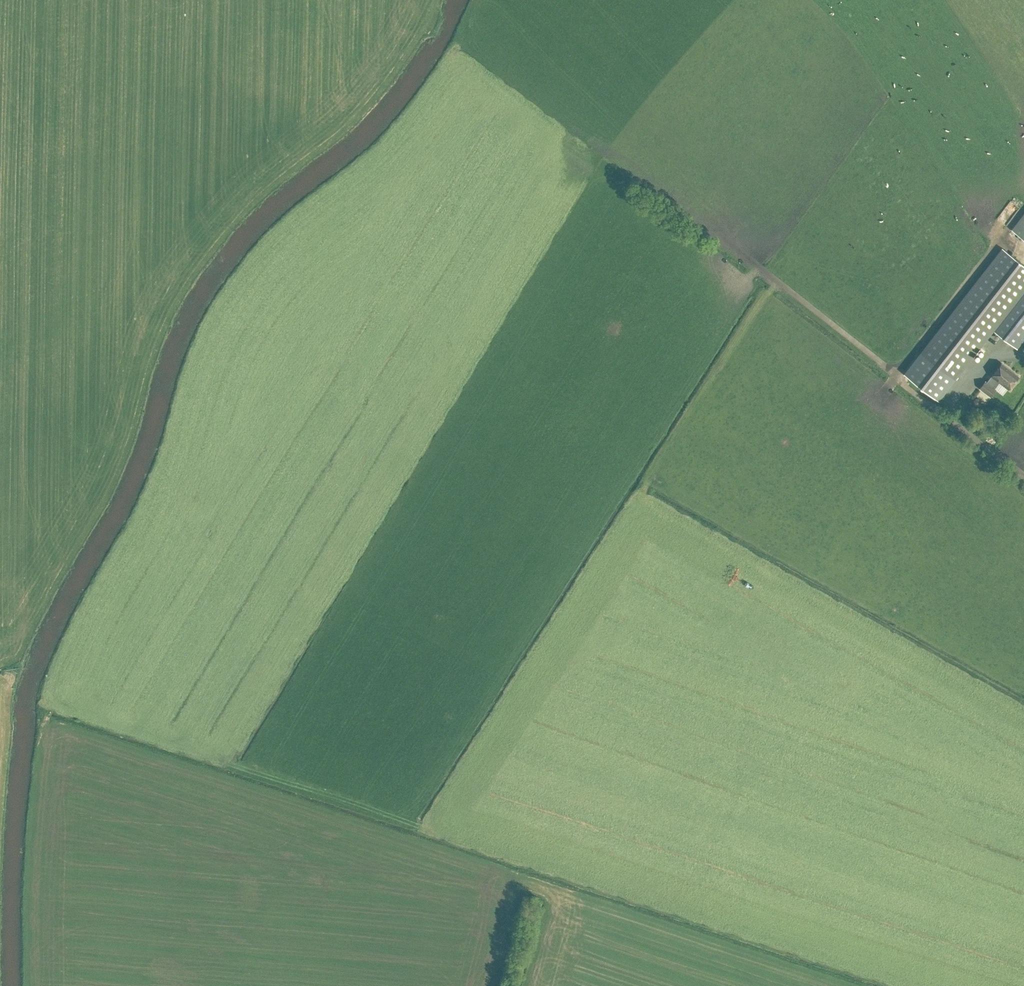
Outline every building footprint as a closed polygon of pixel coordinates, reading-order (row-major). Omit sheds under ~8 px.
[(904,374),(937,400),(993,329),(1016,348),(1023,338),(1023,264),(1003,247),(904,374)] [(1000,365),(987,382),(985,380),(980,387),(990,396),(996,389),(994,387),(999,381),(1008,388),(1016,378),(1000,365)]
